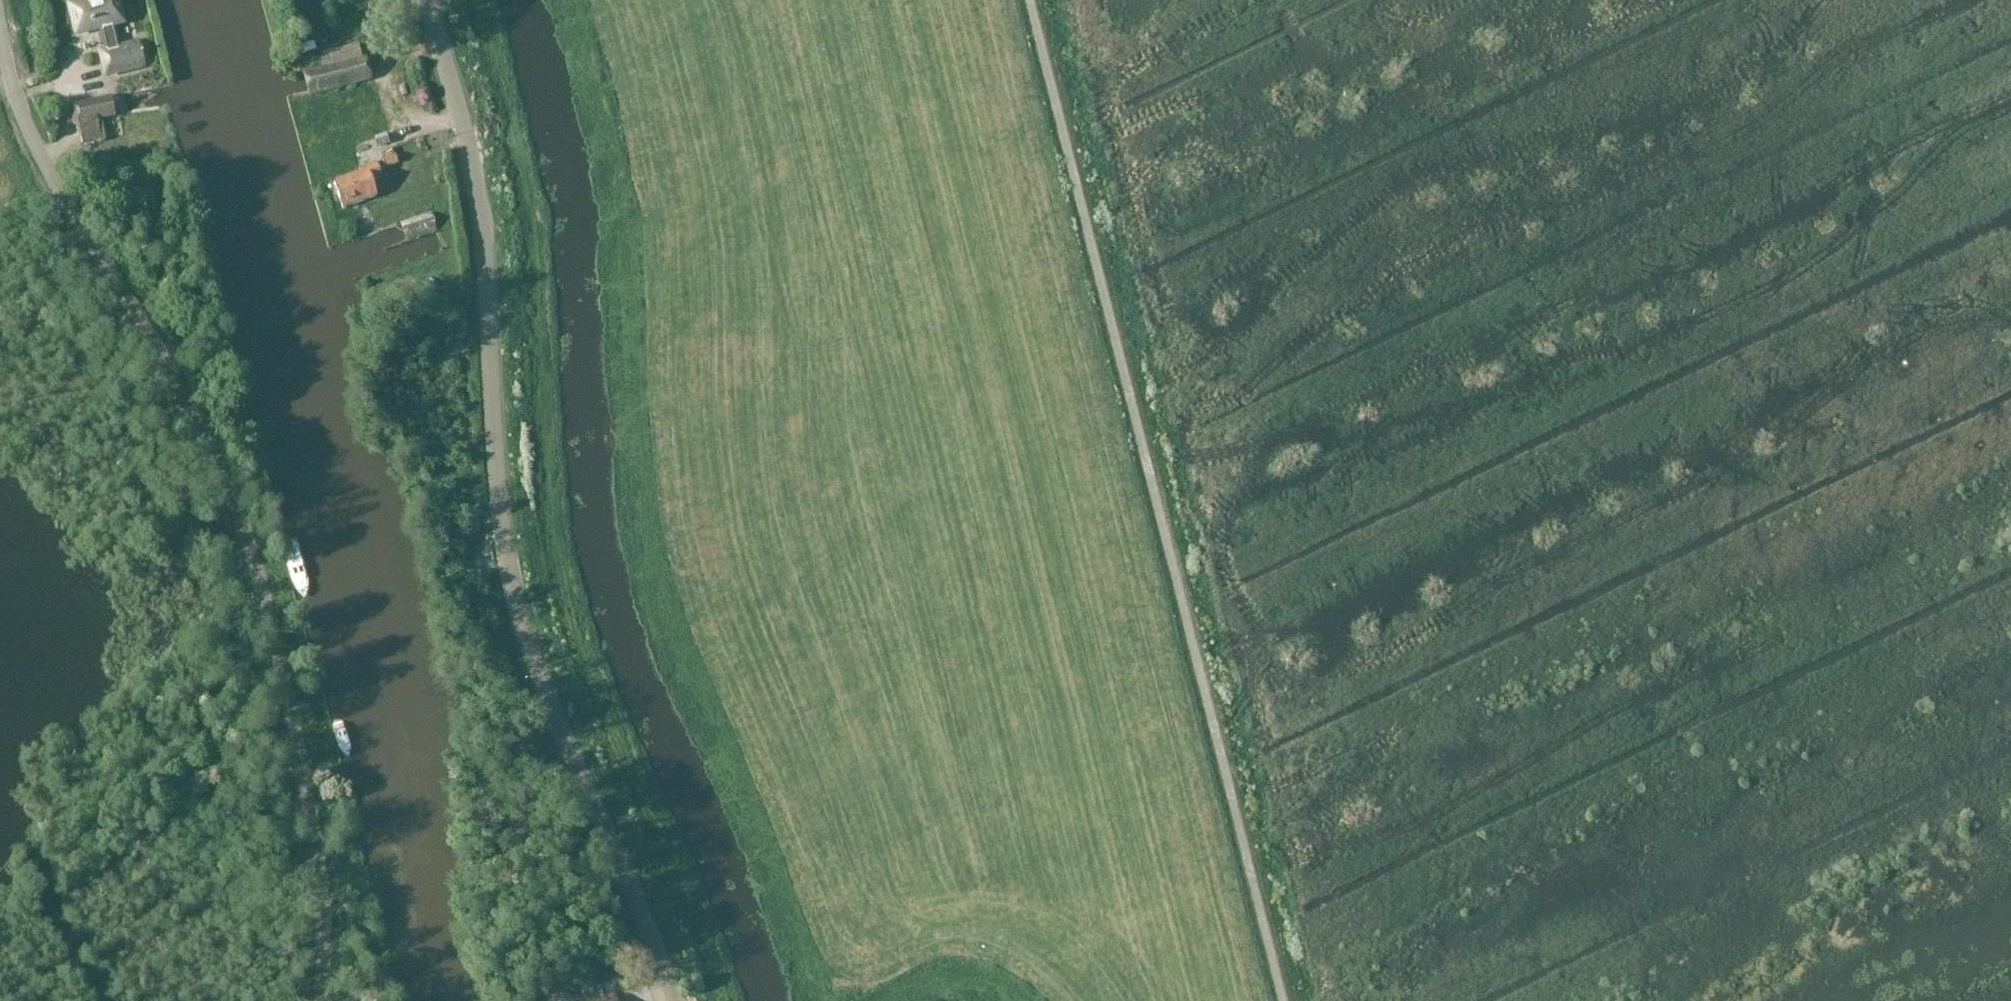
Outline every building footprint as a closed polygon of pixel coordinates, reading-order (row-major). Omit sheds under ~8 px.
[(117,48),(111,23),(123,20),(118,0),(94,0),(69,6),(74,30),(93,25),(94,31),(102,29),(108,51),(99,53),(106,78),(138,70),(136,64),(143,62),(138,43),(117,48)] [(306,74),(311,97),(371,80),(366,58),(306,74)] [(115,119),(111,99),(71,107),(75,127),(115,119)] [(375,147),(388,143),(386,135),(375,138),(375,147)] [(385,171),(398,166),(396,158),(382,163),(385,171)] [(361,176),(334,185),(343,211),(376,200),(371,183),(381,180),(376,164),(359,169),(361,176)] [(585,1000),(619,1000),(609,974),(579,985),(585,1000)]
